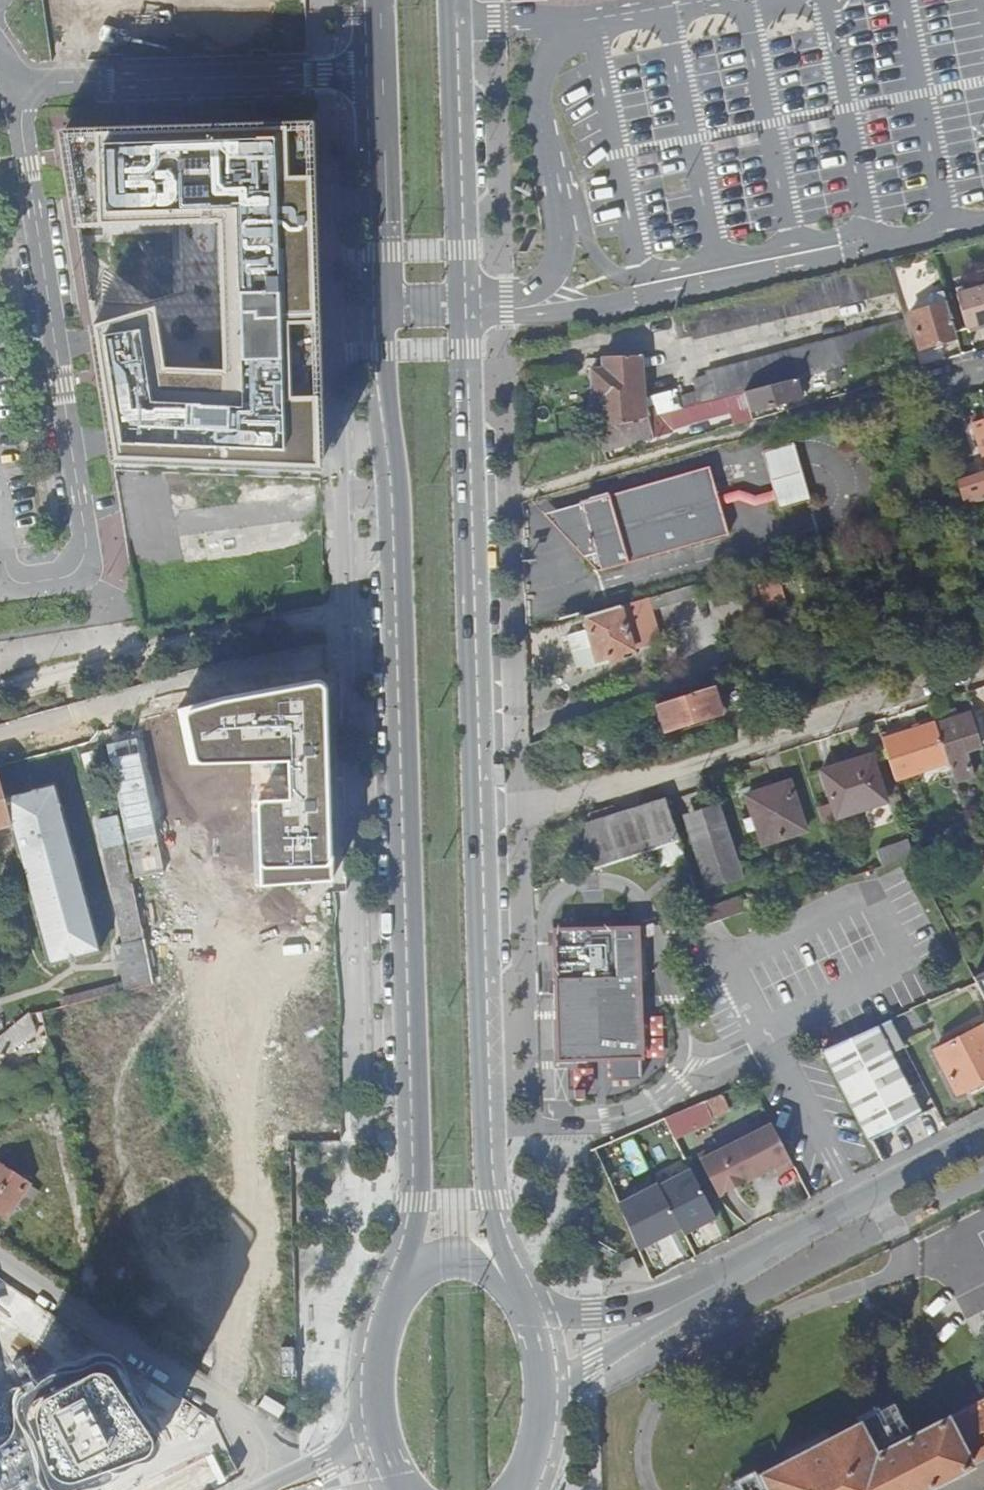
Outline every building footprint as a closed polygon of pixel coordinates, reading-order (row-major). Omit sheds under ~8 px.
[(308,121),(64,135),(78,220),(217,221),(221,369),(165,366),(153,306),(94,323),(116,470),(320,480),(308,121)] [(897,289),(889,262),(674,312),(679,336),(691,333),(693,337),(897,289)] [(959,292),(969,331),(983,327),(983,285),(959,292)] [(957,336),(948,301),(910,311),(921,346),(957,336)] [(915,346),(908,320),(705,373),(706,377),(693,380),(696,393),(678,398),(681,408),(710,400),(733,394),(745,391),(797,377),(828,369),(846,364),(915,346)] [(569,326),(571,336),(590,332),(587,321),(569,326)] [(597,405),(599,430),(645,418),(642,354),(604,355),(605,366),(593,367),(594,405),(597,405)] [(847,370),(846,364),(828,369),(830,380),(844,376),(843,372),(847,370)] [(749,405),(750,410),(802,397),(797,377),(745,391),(749,405)] [(749,405),(745,391),(733,394),(737,408),(749,405)] [(671,431),(670,427),(714,415),(711,406),(710,400),(665,412),(645,418),(599,430),(604,450),(671,431)] [(983,456),(983,414),(982,415),(983,419),(973,423),(983,456)] [(777,499),(808,491),(794,441),(764,450),(777,499)] [(537,514),(580,544),(594,554),(598,551),(599,558),(726,520),(709,465),(582,501),(537,514)] [(957,480),(965,504),(975,501),(973,496),(983,492),(983,471),(957,480)] [(808,491),(777,499),(780,508),(810,500),(808,491)] [(699,595),(696,583),(654,595),(657,607),(699,595)] [(657,607),(654,595),(640,600),(643,611),(657,607)] [(622,605),(586,616),(599,659),(611,655),(634,648),(622,605)] [(622,652),(611,655),(612,661),(624,657),(622,652)] [(222,696),(179,709),(192,768),(284,764),(288,768),(288,799),(262,801),(259,804),(260,888),(333,880),(326,678),(222,696)] [(713,685),(655,704),(663,730),(722,712),(713,685)] [(975,710),(983,740),(983,708),(975,710)] [(971,711),(937,722),(949,761),(955,781),(974,775),(966,750),(981,745),(971,711)] [(884,740),(896,779),(949,761),(937,722),(884,740)] [(872,754),(823,769),(837,817),(887,802),(872,754)] [(774,777),(746,787),(765,843),(807,829),(791,779),(777,784),(774,777)] [(0,778),(0,827),(12,823),(51,964),(100,950),(54,785),(6,797),(0,778)] [(681,838),(678,829),(677,829),(665,796),(617,812),(615,804),(590,812),(593,820),(588,822),(581,870),(681,838)] [(720,804),(685,815),(709,887),(744,876),(720,804)] [(132,884),(117,812),(98,817),(124,944),(115,946),(124,991),(154,984),(142,929),(132,884)] [(140,880),(142,926),(183,924),(180,879),(140,880)] [(707,924),(730,916),(726,902),(703,909),(707,924)] [(636,927),(637,947),(644,945),(643,920),(606,921),(606,928),(636,927)] [(546,923),(548,976),(555,974),(553,929),(584,928),(584,922),(546,923)] [(639,987),(637,947),(636,927),(606,928),(584,928),(553,929),(555,974),(555,989),(556,999),(559,1059),(589,1059),(611,1058),(642,1057),(639,996),(639,987)] [(644,945),(637,947),(639,987),(646,986),(644,945)] [(642,1057),(611,1058),(611,1065),(649,1064),(646,996),(639,996),(642,1057)] [(559,1059),(556,999),(549,999),(553,1067),(590,1066),(589,1059),(559,1059)] [(29,1015),(0,1038),(0,1054),(33,1036),(29,1015)] [(883,1046),(901,1037),(891,1019),(822,1049),(877,1155),(925,1130),(920,1119),(923,1119),(926,1116),(906,1077),(900,1081),(883,1046)] [(936,1050),(958,1093),(983,1079),(983,1025),(936,1050)] [(720,1094),(665,1117),(667,1123),(675,1137),(713,1119),(712,1116),(730,1108),(722,1092),(720,1094)] [(667,1123),(665,1117),(652,1122),(655,1127),(667,1123)] [(632,1132),(637,1142),(652,1135),(650,1130),(655,1127),(652,1122),(632,1132)] [(699,1155),(717,1191),(734,1183),(736,1187),(750,1179),(746,1170),(756,1166),(760,1174),(777,1166),(780,1172),(795,1165),(772,1122),(738,1140),(735,1136),(699,1155)] [(623,1148),(637,1142),(632,1132),(596,1147),(603,1163),(625,1153),(623,1148)] [(18,1225),(41,1190),(0,1163),(0,1214),(18,1225)] [(623,1166),(607,1173),(622,1210),(623,1213),(626,1211),(639,1205),(623,1166)] [(756,1166),(746,1170),(750,1179),(760,1174),(756,1166)] [(655,1181),(640,1189),(650,1209),(664,1201),(655,1181)] [(717,1191),(719,1196),(736,1187),(734,1183),(717,1191)] [(697,1243),(723,1230),(708,1200),(682,1213),(697,1243)] [(658,1251),(639,1205),(626,1211),(644,1257),(658,1251)] [(636,1267),(631,1256),(614,1263),(618,1274),(636,1267)] [(157,1447),(113,1359),(0,1294),(0,1489),(73,1489),(157,1447)] [(979,1403),(874,1457),(857,1425),(827,1441),(824,1435),(786,1454),(789,1462),(761,1476),(768,1489),(924,1489),(983,1459),(983,1401),(979,1403)]
